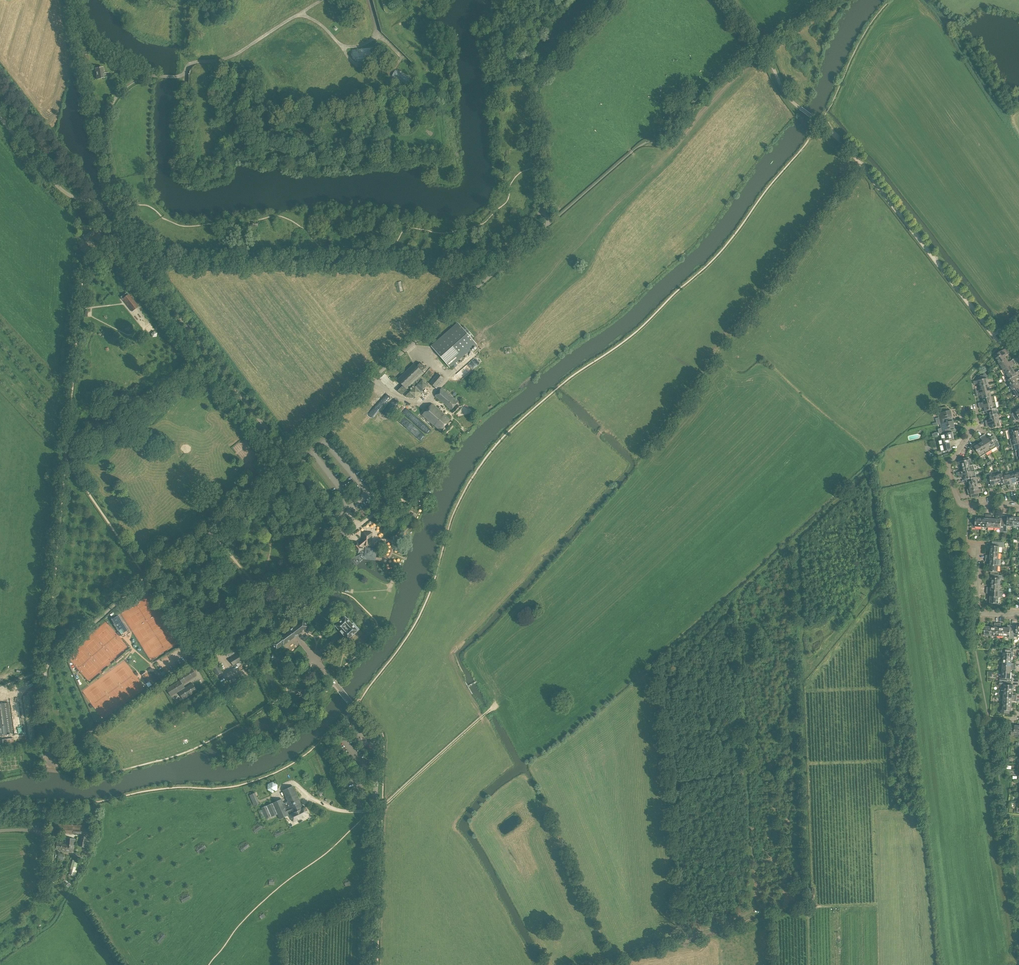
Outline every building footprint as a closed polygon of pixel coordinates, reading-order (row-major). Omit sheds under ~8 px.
[(381,65),(378,71),(384,74),(386,68),(381,65)] [(96,75),(97,79),(105,78),(103,68),(103,67),(95,69),(96,73),(96,75)] [(396,71),(393,76),(408,84),(411,79),(396,71)] [(496,208),(487,216),(490,219),(499,211),(496,208)] [(91,231),(83,237),(86,241),(94,234),(91,231)] [(87,244),(80,249),(86,256),(92,250),(87,244)] [(126,293),(121,297),(122,299),(132,311),(138,306),(129,294),(128,295),(126,293)] [(432,346),(450,367),(476,344),(472,339),(474,337),(465,327),(462,328),(458,323),(432,346)] [(997,354),(998,357),(996,358),(999,364),(1007,359),(1005,356),(1009,353),(1006,348),(997,354)] [(1003,369),(1015,362),(1013,359),(1009,362),(1007,359),(999,364),(1003,369)] [(1015,362),(1003,369),(1006,374),(1014,370),(1012,367),(1016,364),(1015,362)] [(397,379),(406,389),(423,373),(414,363),(397,379)] [(1018,374),(1018,370),(1015,373),(1014,370),(1006,374),(1003,376),(1007,381),(1009,379),(1009,380),(1018,374)] [(437,373),(433,379),(430,382),(437,388),(444,379),(437,373)] [(973,381),(974,384),(979,383),(980,386),(989,385),(987,379),(989,378),(988,376),(985,374),(984,374),(984,375),(980,376),(981,380),(973,381)] [(1009,379),(1007,381),(1010,386),(1018,382),(1016,379),(1018,377),(1018,374),(1009,380),(1009,379)] [(423,379),(407,395),(410,397),(412,395),(415,398),(428,384),(423,379)] [(1018,388),(1018,383),(1018,382),(1010,386),(1013,392),(1018,388)] [(975,391),(976,394),(990,391),(989,385),(980,386),(981,390),(975,391)] [(442,388),(435,396),(451,410),(458,402),(442,388)] [(982,395),(983,399),(991,397),(991,396),(990,391),(976,394),(977,396),(982,395)] [(995,402),(994,396),(991,396),(991,397),(983,399),(983,402),(978,403),(979,406),(995,402)] [(984,407),(985,411),(997,408),(995,402),(979,406),(979,408),(984,407)] [(422,415),(425,418),(441,431),(450,420),(432,404),(422,415)] [(941,424),(946,423),(946,418),(952,417),(950,411),(948,411),(947,407),(940,408),(941,413),(939,413),(940,418),(936,419),(937,422),(933,423),(933,426),(941,424)] [(989,413),(989,416),(998,414),(997,408),(985,411),(983,411),(984,414),(989,413)] [(985,421),(986,423),(999,420),(998,414),(989,416),(990,420),(985,421)] [(999,420),(986,423),(986,426),(991,425),(992,428),(1001,426),(999,420)] [(946,423),(941,424),(942,428),(939,429),(939,432),(938,433),(938,432),(934,433),(935,433),(932,434),(933,437),(940,435),(949,433),(948,429),(954,428),(953,421),(946,423)] [(1018,437),(1018,427),(1008,430),(1010,439),(1018,437)] [(952,432),(949,433),(940,435),(941,440),(938,440),(940,452),(951,450),(950,443),(949,443),(949,440),(954,439),(952,432)] [(985,434),(982,436),(991,450),(996,447),(997,448),(1000,446),(993,436),(991,437),(987,439),(985,434)] [(986,453),(991,450),(982,436),(980,437),(983,442),(980,443),(986,453)] [(1010,439),(1011,445),(1014,445),(1018,444),(1018,437),(1010,439)] [(986,453),(980,443),(977,445),(975,443),(970,446),(978,458),(986,453)] [(961,464),(962,468),(966,467),(971,466),(971,465),(970,459),(968,460),(968,458),(960,459),(961,461),(956,462),(956,465),(961,464)] [(974,465),(971,465),(971,466),(966,467),(962,468),(963,471),(958,472),(959,475),(975,471),(974,465)] [(965,480),(976,477),(975,471),(959,475),(959,477),(964,476),(965,480)] [(994,484),(998,484),(996,475),(990,476),(989,473),(986,474),(989,488),(995,487),(994,484)] [(1005,487),(1004,485),(1003,476),(1002,473),(996,475),(998,484),(1001,483),(1002,488),(1005,487)] [(1009,475),(1003,476),(1004,485),(1008,484),(1009,489),(1012,489),(1009,475)] [(978,493),(983,492),(982,488),(979,489),(978,483),(969,485),(970,489),(967,489),(968,495),(971,494),(972,498),(979,496),(978,493)] [(1004,518),(1004,532),(1007,532),(1007,526),(1014,526),(1014,518),(1011,517),(1011,516),(1008,516),(1008,517),(1008,519),(1004,518)] [(982,527),(982,518),(979,518),(979,517),(976,517),(976,518),(976,520),(972,519),(972,528),(975,528),(976,527),(982,527)] [(1000,532),(1004,532),(1004,518),(998,518),(998,519),(995,519),(994,528),(1001,528),(1000,532)] [(363,559),(376,560),(376,559),(377,549),(370,548),(370,546),(371,546),(372,538),(370,538),(371,534),(364,533),(364,541),(362,540),(359,543),(358,542),(353,546),(357,550),(356,551),(358,553),(359,553),(360,553),(360,554),(357,556),(356,556),(351,559),(356,565),(363,559)] [(990,552),(999,553),(1000,547),(1004,547),(1004,543),(992,542),(993,542),(993,546),(991,546),(989,546),(989,549),(991,549),(990,552)] [(1001,566),(989,565),(989,568),(988,568),(988,571),(989,571),(991,572),(991,574),(999,575),(999,572),(998,572),(998,565),(1001,566)] [(1004,579),(1004,576),(1004,575),(999,575),(991,574),(990,581),(991,581),(991,584),(1000,585),(1000,579),(1004,579)] [(991,607),(997,607),(996,608),(1000,608),(1001,604),(999,604),(999,597),(990,597),(990,600),(989,600),(988,603),(990,603),(992,603),(991,607)] [(341,610),(331,620),(333,622),(340,616),(342,617),(345,614),(341,610)] [(118,615),(111,619),(118,630),(121,629),(123,633),(128,630),(118,615)] [(336,626),(341,632),(348,640),(360,630),(354,623),(353,624),(346,617),(336,626)] [(298,636),(298,635),(309,628),(304,621),(293,629),(292,630),(291,631),(295,637),(296,638),(297,637),(298,636)] [(984,635),(991,636),(991,627),(988,627),(988,625),(985,625),(985,626),(984,628),(981,628),(981,636),(984,636),(984,635)] [(1004,628),(1003,636),(1009,637),(1009,638),(1013,639),(1013,635),(1013,627),(1013,625),(1011,625),(1007,625),(1007,627),(1007,628),(1004,628)] [(291,631),(290,631),(273,645),(277,650),(283,645),(284,646),(295,638),(296,638),(295,637),(291,631)] [(234,653),(237,652),(233,645),(224,651),(228,657),(230,656),(232,658),(230,660),(233,665),(242,660),(238,654),(236,656),(234,653)] [(1012,656),(1013,656),(1014,650),(1011,650),(1011,648),(1002,648),(1002,653),(1003,653),(1003,659),(1012,660),(1012,656)] [(216,663),(211,666),(217,675),(222,672),(216,663)] [(148,671),(152,676),(155,680),(158,677),(152,668),(148,671)] [(192,668),(179,676),(178,677),(180,680),(166,689),(171,696),(178,692),(183,699),(197,691),(193,683),(185,688),(183,684),(197,675),(192,668)] [(152,684),(154,682),(146,672),(142,675),(148,682),(150,681),(152,684)] [(1002,672),(1002,678),(1001,678),(1000,681),(1012,682),(1012,676),(1011,676),(1011,672),(1002,672)] [(1011,685),(1012,682),(1000,681),(1000,684),(1004,685),(1004,691),(1013,692),(1013,688),(1014,688),(1014,686),(1013,686),(1013,685),(1011,685)] [(12,733),(8,703),(0,704),(0,734),(12,733)] [(1012,704),(1003,704),(1003,710),(1002,710),(1001,713),(1009,714),(1010,711),(1011,711),(1013,711),(1013,708),(1012,708),(1012,704)] [(0,740),(0,747),(14,745),(13,738),(0,740)] [(275,780),(267,784),(271,793),(279,789),(275,780)] [(290,814),(293,822),(303,817),(309,815),(306,807),(303,808),(294,786),(283,791),(288,804),(285,805),(282,799),(262,808),(267,819),(277,814),(280,819),(289,815),(288,812),(291,810),(293,813),(290,814)] [(250,795),(254,806),(260,804),(255,793),(250,795)] [(320,820),(316,816),(315,816),(314,816),(314,817),(311,820),(310,819),(309,820),(309,821),(309,822),(312,826),(320,820)] [(264,827),(260,823),(259,823),(257,824),(258,824),(254,827),(254,826),(253,827),(253,828),(252,829),(256,833),(264,827)] [(285,834),(283,829),(281,829),(281,828),(280,829),(280,830),(276,831),(274,831),(275,832),(274,833),(276,838),(285,834)] [(81,836),(81,838),(79,846),(84,847),(85,843),(89,844),(90,839),(86,838),(86,837),(81,836)] [(74,846),(75,839),(69,838),(69,837),(67,837),(67,838),(65,838),(64,844),(62,844),(62,842),(60,842),(60,841),(58,841),(58,842),(57,842),(56,849),(66,851),(67,844),(74,845),(74,846)] [(239,847),(242,852),(250,846),(247,842),(246,842),(245,842),(244,842),(245,843),(241,846),(240,845),(239,846),(240,847),(239,847)] [(196,848),(195,849),(199,854),(206,848),(203,843),(202,844),(202,843),(200,844),(201,845),(197,848),(197,847),(196,848)] [(276,845),(274,851),(281,853),(283,847),(276,845)] [(75,861),(73,860),(69,875),(74,877),(76,871),(75,871),(77,862),(75,861)] [(180,898),(183,903),(192,898),(189,893),(188,894),(187,893),(186,894),(182,897),(182,896),(181,897),(181,898),(180,898)] [(166,936),(162,932),(161,933),(160,934),(157,938),(156,937),(155,938),(156,939),(155,939),(159,943),(166,936)]
